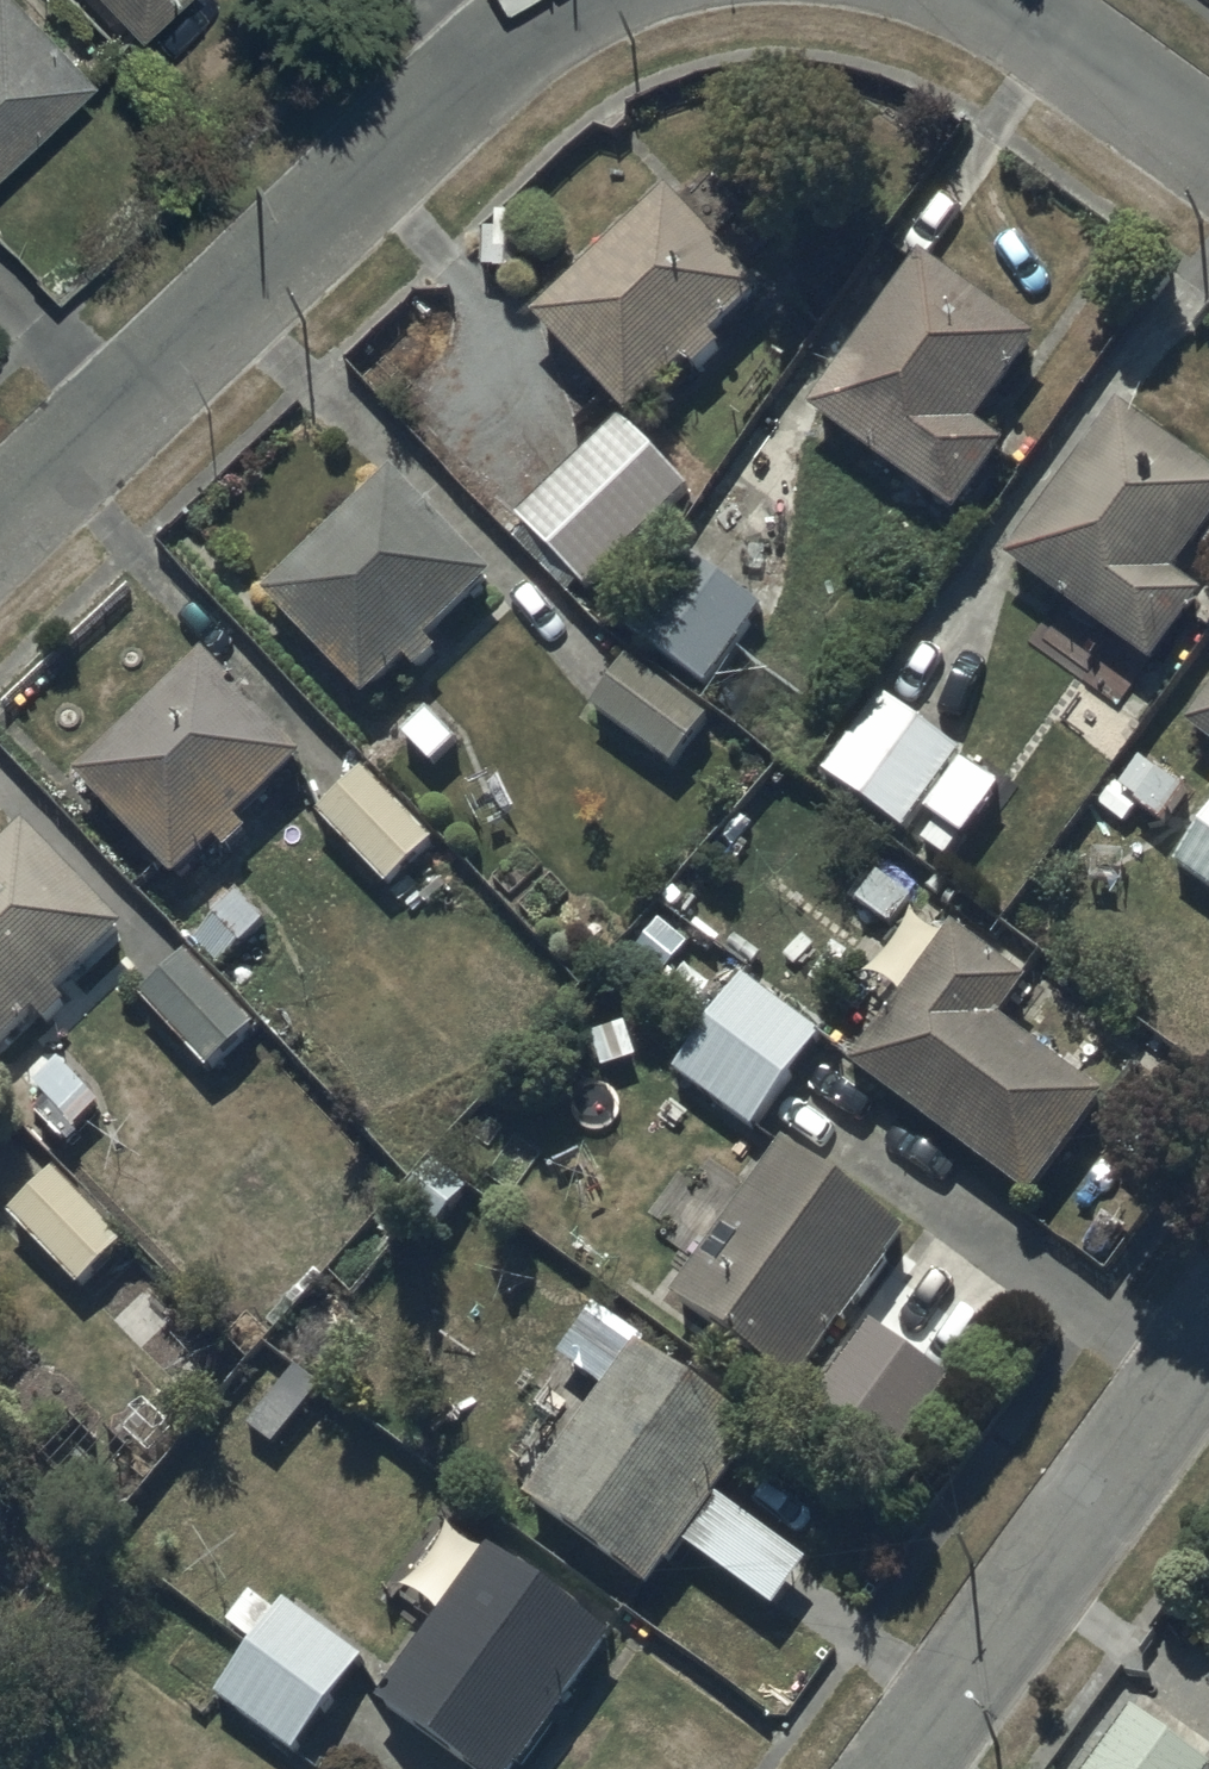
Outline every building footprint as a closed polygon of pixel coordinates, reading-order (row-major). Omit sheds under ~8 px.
[(92,88),(9,0),(0,0),(0,175),(92,88)] [(138,42),(181,0),(98,0),(138,42)] [(767,302),(671,203),(537,333),(633,432),(693,374),(703,384),(728,360),(718,349),(767,302)] [(923,269),(808,422),(954,531),(1007,462),(977,439),(1039,356),(923,269)] [(1005,574),(1150,678),(1200,608),(1173,589),(1208,539),(1208,483),(1118,417),(1005,574)] [(621,430),(520,527),(589,598),(689,501),(621,430)] [(398,483),(267,608),(369,715),(412,675),(419,683),(441,663),(430,651),(497,588),(398,483)] [(709,696),(766,616),(685,559),(628,638),(709,696)] [(206,666),(78,788),(179,894),(221,855),(230,864),(252,844),(243,834),(308,773),(206,666)] [(632,667),(593,720),(674,778),(713,725),(632,667)] [(888,701),(824,782),(947,878),(1010,797),(888,701)] [(1208,754),(1208,705),(1186,736),(1208,754)] [(368,780),(320,826),(391,899),(439,853),(368,780)] [(1176,875),(1208,898),(1208,829),(1176,875)] [(0,862),(0,1063),(1,1064),(40,1026),(49,1035),(68,1016),(60,1008),(129,941),(28,836),(0,862)] [(240,902),(195,944),(223,974),(268,932),(240,902)] [(952,940),(849,1081),(1030,1213),(1106,1108),(1000,1031),(1027,995),(952,940)] [(260,1036),(189,962),(142,1007),(213,1081),(260,1036)] [(748,987),(678,1081),(756,1139),(826,1045),(748,987)] [(104,1113),(50,1056),(26,1079),(32,1085),(18,1098),(57,1140),(68,1129),(77,1139),(104,1113)] [(1187,1139),(1153,1112),(1116,1160),(1150,1186),(1187,1139)] [(789,1159),(675,1310),(796,1401),(910,1250),(789,1159)] [(475,1200),(438,1169),(402,1210),(438,1242),(475,1200)] [(129,1253),(59,1180),(11,1226),(82,1299),(129,1253)] [(955,1393),(874,1333),(814,1414),(895,1474),(955,1393)] [(656,1601),(688,1556),(778,1621),(811,1575),(721,1510),(764,1449),(641,1361),(532,1513),(656,1601)] [(381,1714),(407,1733),(380,1768),(531,1768),(617,1654),(494,1562),(381,1714)] [(292,1611),(220,1705),(297,1763),(369,1669),(292,1611)] [(1097,1768),(1207,1768),(1134,1717),(1097,1768)]
